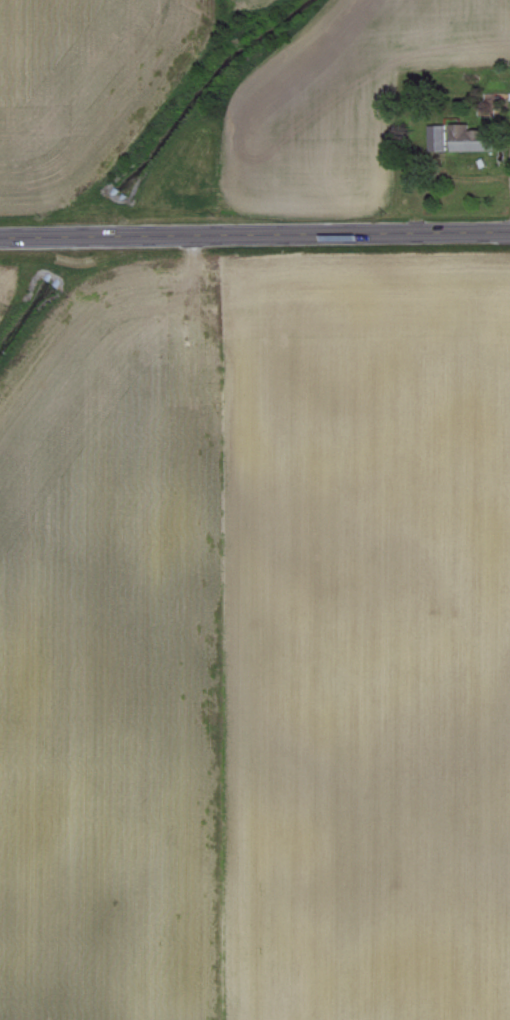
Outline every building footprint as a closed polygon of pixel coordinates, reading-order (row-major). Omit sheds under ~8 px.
[(450,125),(450,152),(496,152),(496,130),(469,130),(469,125),(450,125)] [(431,126),(431,151),(447,151),(447,126),(431,126)]
